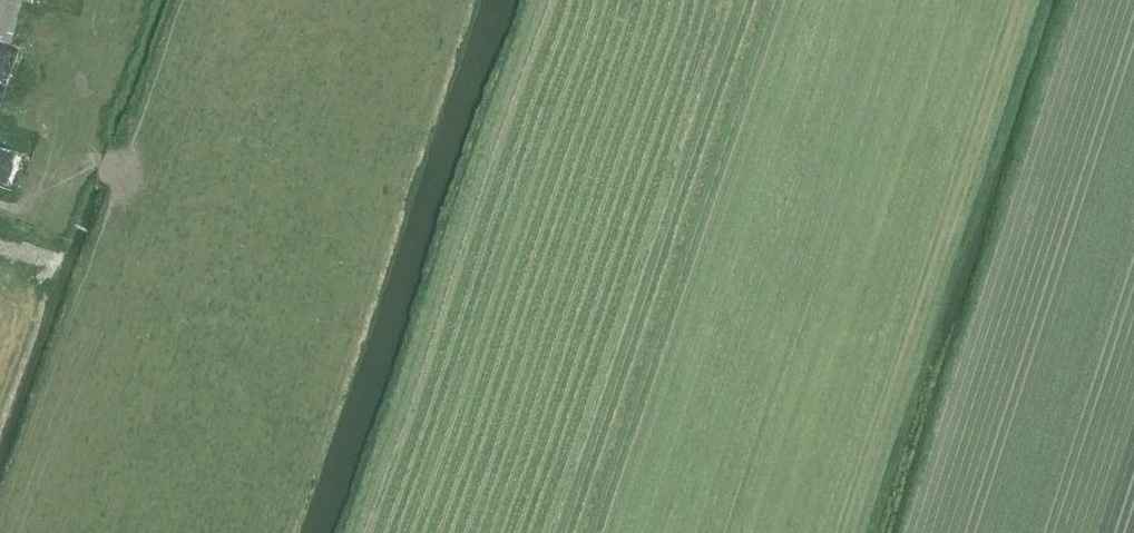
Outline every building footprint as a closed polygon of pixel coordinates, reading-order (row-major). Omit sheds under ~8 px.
[(33,4),(34,0),(0,0),(0,41),(11,43),(22,1),(33,4)]
